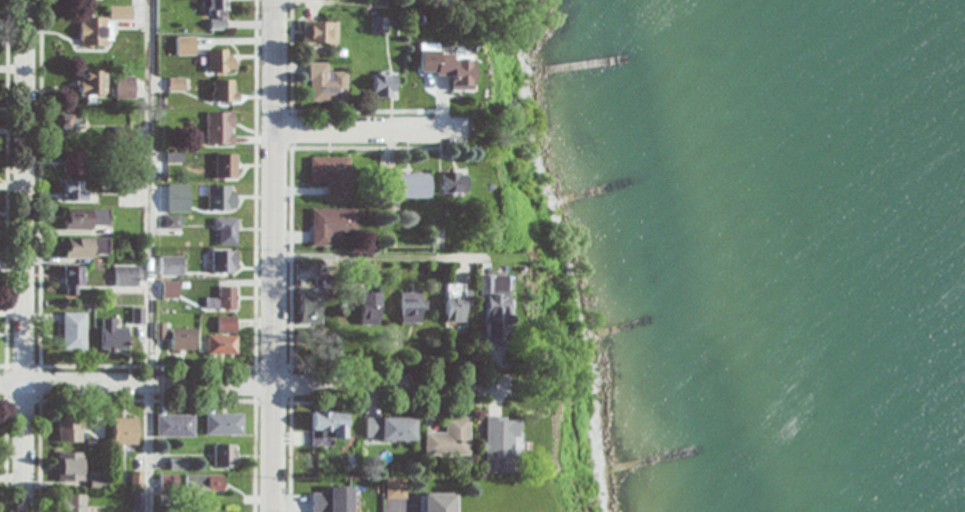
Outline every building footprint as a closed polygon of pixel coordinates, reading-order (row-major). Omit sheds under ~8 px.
[(227,0),(208,0),(208,14),(227,14),(227,0)] [(132,20),(132,6),(109,6),(109,17),(79,17),(79,48),(111,47),(111,20),(132,20)] [(372,32),(386,32),(386,16),(372,16),(372,32)] [(336,22),(302,22),(302,45),(336,45),(336,22)] [(208,71),(234,71),(234,49),(208,49),(208,71)] [(470,91),(470,54),(434,54),(433,79),(449,79),(449,91),(470,91)] [(346,103),(346,73),(328,73),(328,63),(309,63),(309,103),(346,103)] [(105,71),(78,71),(78,95),(105,95),(105,71)] [(372,72),(372,97),(394,97),(394,72),(372,72)] [(134,76),(116,76),(116,98),(134,98),(134,76)] [(237,102),(237,80),(212,80),(212,102),(237,102)] [(207,144),(234,144),(234,112),(207,112),(207,144)] [(76,129),(76,114),(51,114),(51,129),(76,129)] [(64,151),(64,174),(84,174),(84,151),(64,151)] [(215,179),(236,179),(236,154),(215,154),(215,179)] [(350,199),(350,157),(310,157),(310,183),(327,183),(327,199),(350,199)] [(428,171),(389,171),(389,200),(428,200),(428,171)] [(465,171),(440,171),(440,196),(465,196),(465,171)] [(64,200),(87,200),(87,181),(64,181),(64,200)] [(183,184),(166,184),(166,200),(183,200),(183,184)] [(235,185),(193,185),(193,210),(235,210),(235,185)] [(65,230),(109,230),(109,209),(65,209),(65,230)] [(355,209),(312,209),(312,246),(331,246),(331,233),(355,233),(355,209)] [(215,218),(215,244),(237,244),(237,218),(215,218)] [(67,257),(109,257),(109,238),(67,238),(67,257)] [(235,251),(212,251),(212,273),(235,272),(235,251)] [(160,275),(183,275),(183,256),(160,256),(160,275)] [(64,293),(83,293),(83,266),(64,266),(64,293)] [(114,286),(138,286),(138,266),(114,266),(114,286)] [(484,302),(484,345),(505,345),(506,275),(478,275),(477,302),(484,302)] [(175,282),(163,282),(163,296),(175,295),(175,282)] [(235,309),(235,287),(217,287),(217,298),(207,298),(207,309),(235,309)] [(400,322),(424,322),(424,289),(400,289),(400,322)] [(320,290),(298,290),(298,323),(320,323),(320,290)] [(359,323),(378,323),(378,291),(359,291),(359,323)] [(470,307),(470,291),(444,291),(444,326),(462,326),(462,307),(470,307)] [(86,313),(63,313),(63,349),(86,349),(86,313)] [(207,354),(235,354),(235,317),(218,317),(218,335),(207,335),(207,354)] [(128,329),(118,329),(118,319),(101,319),(101,350),(128,350),(128,329)] [(171,350),(195,350),(195,326),(155,326),(155,338),(171,338),(171,350)] [(334,446),(334,436),(345,436),(345,411),(311,411),(311,446),(334,446)] [(205,435),(243,435),(243,413),(205,413),(205,435)] [(157,436),(194,436),(194,414),(157,414),(157,436)] [(415,441),(415,417),(366,417),(366,441),(415,441)] [(424,455),(470,455),(470,417),(444,417),(444,431),(424,431),(424,455)] [(483,474),(522,474),(522,454),(515,454),(515,417),(483,417),(483,474)] [(112,444),(137,444),(137,418),(112,418),(112,444)] [(59,443),(81,443),(81,420),(59,420),(59,443)] [(213,467),(235,467),(235,444),(213,444),(213,467)] [(59,482),(83,482),(83,452),(59,452),(59,482)] [(221,492),(221,475),(186,475),(186,492),(221,492)] [(386,499),(405,499),(405,480),(386,480),(386,499)] [(325,511),(352,511),(352,487),(323,487),(323,493),(311,493),(311,511),(325,511)] [(424,511),(456,511),(456,493),(424,493),(424,511)] [(85,494),(62,494),(62,511),(85,511),(85,494)]
